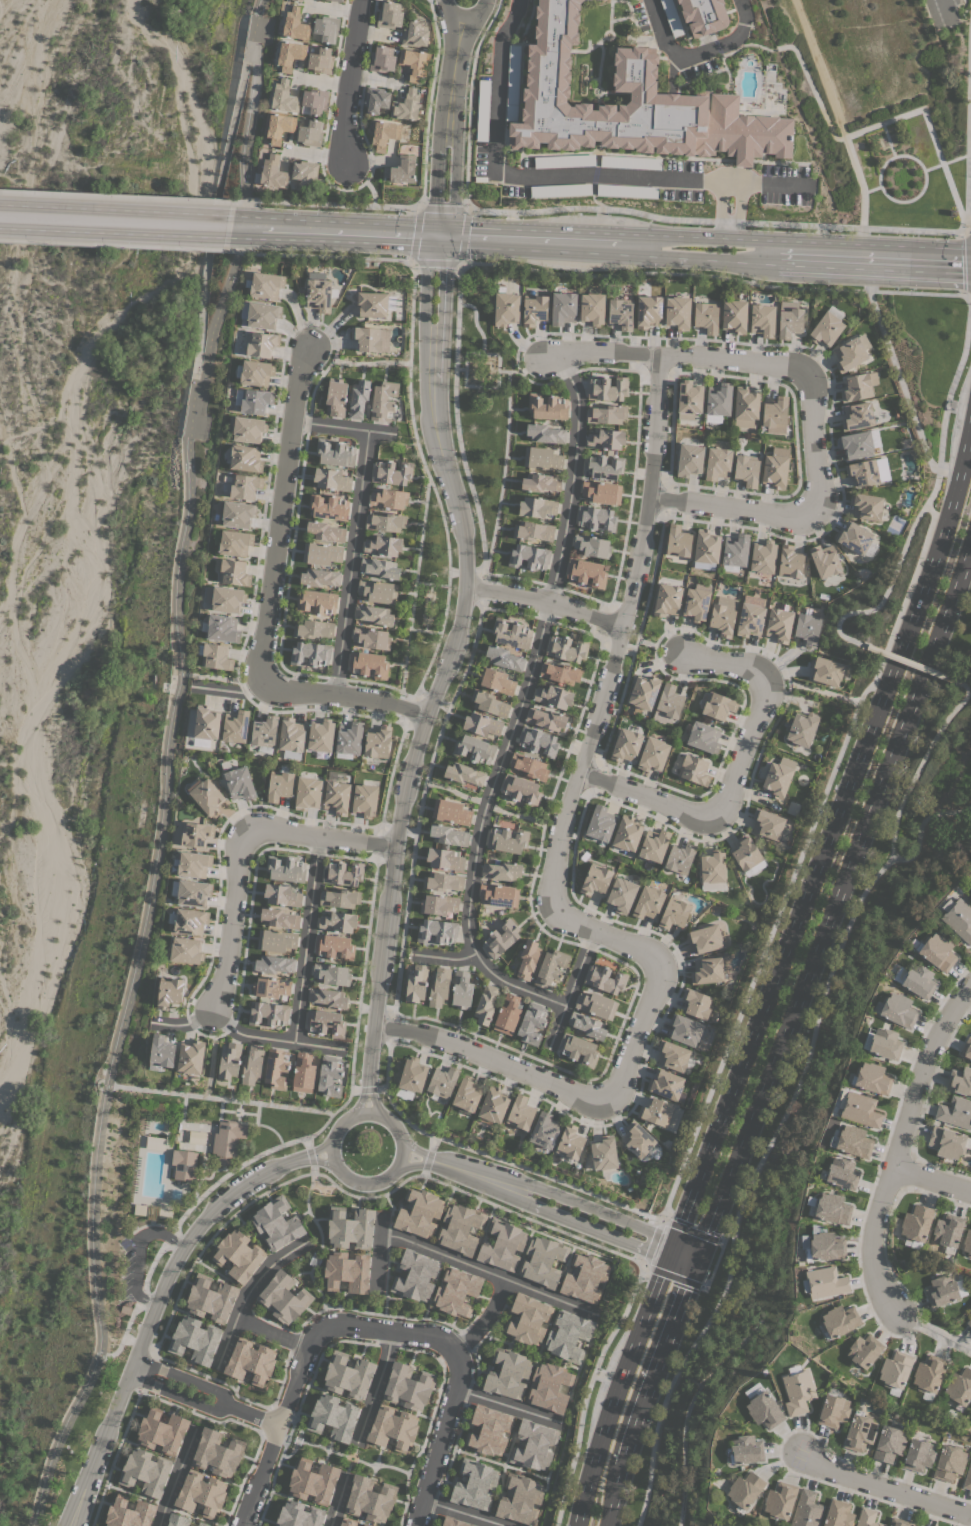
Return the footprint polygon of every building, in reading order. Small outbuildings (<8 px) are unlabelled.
[(401,27),(394,26),(394,28),(376,26),(378,11),(380,11),(381,0),(401,3),(400,11),(403,11),(401,27)] [(538,6),(538,0),(584,0),(580,3),(579,10),(577,10),(577,12),(579,12),(579,24),(577,24),(576,32),(578,32),(577,45),(571,44),(571,49),(569,49),(569,56),(571,56),(570,69),(569,68),(568,71),(570,71),(570,83),(568,83),(567,85),(569,85),(569,98),(566,98),(566,101),(570,106),(574,106),(574,104),(579,104),(579,102),(592,103),(592,110),(598,110),(598,105),(603,106),(603,104),(616,104),(616,111),(618,111),(618,105),(625,105),(630,100),(630,92),(614,91),(614,85),(613,85),(613,72),(615,73),(615,65),(614,65),(614,52),(616,52),(616,47),(632,48),(633,46),(655,47),(655,53),(658,54),(658,64),(655,64),(655,66),(657,66),(656,78),(655,78),(655,80),(656,80),(656,94),(666,94),(666,93),(679,93),(679,95),(695,96),(695,90),(708,90),(708,98),(707,98),(707,108),(710,108),(711,94),(738,95),(737,116),(739,116),(739,115),(753,115),(753,116),(754,116),(754,115),(779,116),(779,118),(793,118),(791,158),(774,157),(774,153),(761,153),(761,157),(752,157),(752,166),(735,166),(735,156),(726,155),(726,151),(715,150),(715,155),(709,154),(709,156),(697,155),(697,154),(693,154),(693,156),(684,155),(684,153),(682,153),(682,154),(670,154),(670,152),(667,152),(667,153),(655,153),(655,146),(653,146),(652,153),(640,152),(640,151),(635,150),(635,147),(633,147),(633,149),(620,148),(620,147),(618,146),(618,148),(605,147),(605,145),(600,145),(600,140),(594,140),(594,147),(581,146),(582,144),(579,144),(579,148),(573,148),(573,150),(561,149),(561,147),(559,147),(559,149),(546,149),(547,142),(539,142),(538,148),(526,148),(526,146),(521,146),(521,149),(510,148),(510,145),(508,145),(508,135),(509,122),(523,123),(523,120),(521,120),(522,108),(524,108),(524,100),(523,100),(523,88),(527,88),(528,86),(526,85),(526,73),(528,73),(528,71),(527,71),(527,58),(529,58),(529,56),(527,56),(528,44),(536,44),(536,38),(535,38),(535,26),(537,26),(537,18),(535,18),(536,6),(538,6)] [(673,37),(660,0),(672,0),(684,33),(673,37)] [(678,3),(677,0),(723,0),(724,3),(723,4),(728,19),(728,21),(727,24),(726,26),(694,39),(688,24),(692,22),(691,20),(685,22),(681,10),(682,10),(680,2),(678,3)] [(308,40),(282,35),(286,11),(291,11),(292,5),(300,6),(298,13),(301,13),(299,23),(310,24),(308,40)] [(315,18),(321,18),(322,16),(339,18),(337,34),(336,34),(334,43),(320,42),(321,34),(313,33),(315,18)] [(426,46),(420,45),(419,47),(401,44),(403,32),(404,25),(408,25),(409,20),(426,22),(425,30),(429,30),(426,46)] [(307,45),(305,59),(293,58),(293,60),(291,60),(291,65),(290,73),(280,72),(281,65),(277,64),(278,57),(279,57),(281,41),(307,45)] [(509,44),(520,45),(517,121),(505,120),(509,44)] [(394,71),(387,70),(387,72),(369,69),(371,51),(375,52),(376,45),(393,47),(392,55),(396,55),(394,71)] [(331,48),(330,55),(334,56),(333,61),(331,74),(312,71),(312,69),(307,68),(309,53),(312,53),(313,46),(331,48)] [(424,68),(424,69),(423,76),(419,75),(417,83),(408,81),(410,65),(398,63),(400,49),(426,53),(424,68)] [(273,96),(275,82),(279,83),(280,77),(289,78),(288,85),(289,85),(288,90),(289,90),(288,95),(300,97),(298,112),(271,108),(273,96)] [(479,80),(490,80),(487,141),(476,141),(479,80)] [(367,106),(364,106),(367,86),(384,88),(384,91),(391,92),(388,108),(379,107),(378,114),(367,113),(367,106)] [(418,107),(416,120),(389,116),(392,101),(404,102),(406,92),(407,92),(408,86),(416,88),(415,94),(419,94),(418,100),(419,100),(418,107)] [(303,90),(310,91),(310,88),(328,91),(326,104),(327,104),(326,109),(322,108),(321,116),(309,114),(310,106),(301,105),(303,90)] [(268,129),(268,130),(270,113),(296,117),(294,132),(283,130),(282,132),(281,132),(280,138),(281,138),(280,146),(270,144),(271,137),(267,137),(268,129)] [(299,125),(302,126),(303,118),(323,121),(321,131),(323,131),(320,147),(303,144),(303,141),(297,140),(299,125)] [(375,152),(376,145),(372,144),(375,120),(396,124),(397,124),(402,124),(399,139),(388,137),(387,140),(386,139),(385,145),(386,145),(385,153),(375,152)] [(286,188),(259,184),(261,172),(262,172),(264,158),(268,159),(269,153),(280,154),(277,171),(289,172),(286,188)] [(390,181),(390,177),(383,177),(383,166),(397,167),(397,166),(398,166),(399,154),(415,155),(414,182),(390,181)] [(595,154),(595,165),(534,168),(534,157),(595,154)] [(661,158),(661,169),(600,166),(601,155),(661,158)] [(293,162),(300,163),(300,160),(318,163),(315,183),(312,182),(311,188),(299,187),(300,179),(291,178),(293,162)] [(591,183),(591,194),(531,197),(530,186),(591,183)] [(658,187),(657,198),(596,195),(597,183),(658,187)] [(250,295),(250,294),(251,284),(253,272),(285,276),(284,287),(279,287),(277,299),(250,295)] [(330,313),(318,312),(318,307),(306,307),(307,279),(308,279),(319,279),(319,280),(331,280),(330,313)] [(603,324),(600,324),(599,327),(591,327),(591,322),(580,322),(581,294),(587,294),(587,293),(593,293),(594,287),(602,288),(602,294),(605,294),(603,324)] [(387,311),(386,311),(386,317),(358,316),(358,304),(354,304),(354,296),(355,296),(355,292),(359,292),(388,293),(387,311)] [(495,293),(513,293),(513,295),(519,295),(518,323),(506,322),(506,327),(499,326),(494,326),(494,323),(495,293)] [(552,293),(564,293),(575,293),(575,294),(576,294),(575,322),(563,321),(563,326),(551,325),(552,293)] [(546,319),(538,319),(538,320),(534,320),(534,322),(534,327),(522,326),(524,298),(534,298),(535,295),(548,296),(546,319)] [(660,325),(649,324),(648,329),(636,329),(638,296),(650,297),(650,296),(660,296),(660,297),(662,297),(660,325)] [(688,330),(684,330),(684,331),(676,330),(677,326),(664,326),(666,298),(672,298),(672,296),(690,297),(688,330)] [(609,299),(622,299),(633,299),(633,304),(632,304),(631,319),(632,319),(632,331),(620,331),(620,324),(616,324),(616,322),(608,322),(609,299)] [(745,334),(741,333),(741,334),(733,334),(734,329),(721,329),(723,301),(729,301),(729,300),(747,301),(745,334)] [(780,301),(798,302),(798,308),(804,309),(802,332),(794,331),(794,332),(790,332),(790,340),(778,339),(780,301)] [(281,306),(281,311),(282,311),(281,318),(276,318),(275,329),(273,329),(273,330),(247,326),(248,320),(246,320),(248,302),(281,306)] [(695,302),(718,304),(717,335),(706,335),(706,327),(702,327),(693,326),(695,302)] [(774,338),(762,338),(762,333),(750,332),(751,305),(753,305),(753,304),(762,304),(762,305),(775,305),(774,338)] [(827,310),(841,320),(840,321),(845,325),(829,347),(819,340),(816,344),(810,339),(812,336),(809,334),(827,310)] [(357,351),(358,339),(350,338),(351,326),(356,327),(356,328),(378,329),(378,328),(383,328),(381,352),(357,351)] [(246,355),(248,342),(250,342),(252,332),(280,335),(279,347),(276,346),(276,347),(271,346),(271,349),(270,349),(269,358),(246,355)] [(840,374),(834,363),(838,361),(832,350),(856,336),(857,337),(863,333),(871,346),(864,349),(869,357),(840,374)] [(275,363),(274,375),(269,374),(267,387),(241,383),(241,382),(240,382),(241,372),(242,372),(243,359),(275,363)] [(876,371),(878,383),(871,385),(873,396),(846,401),(847,401),(842,402),(840,391),(846,389),(844,377),(876,371)] [(343,417),(329,415),(330,404),(326,404),(329,377),(342,379),(342,382),(347,383),(343,417)] [(587,399),(588,385),(589,385),(589,379),(599,379),(599,377),(610,377),(609,384),(611,386),(615,386),(615,377),(628,377),(627,396),(623,395),(622,400),(587,399)] [(348,418),(352,383),(353,383),(357,383),(358,379),(370,380),(368,400),(367,400),(367,402),(364,402),(362,419),(348,418)] [(678,418),(678,412),(677,412),(679,382),(683,382),(683,379),(692,379),(691,384),(703,385),(701,412),(694,412),(694,420),(678,418)] [(399,383),(397,396),(388,395),(387,400),(395,401),(394,412),(391,412),(390,421),(385,421),(370,420),(374,385),(381,386),(382,381),(399,383)] [(730,415),(706,414),(707,385),(719,386),(720,382),(732,382),(730,415)] [(734,426),(735,419),(734,418),(736,386),(740,386),(740,385),(748,386),(748,390),(760,391),(758,419),(753,419),(753,427),(734,426)] [(240,412),(243,388),(274,392),(273,403),(266,403),(265,406),(264,406),(263,415),(240,412)] [(532,417),(532,410),(528,410),(529,392),(542,393),(541,403),(546,403),(547,396),(555,396),(555,395),(559,395),(559,398),(568,399),(567,404),(568,404),(567,419),(532,417)] [(785,433),(767,432),(767,426),(762,426),(764,402),(776,403),(777,395),(788,396),(785,433)] [(869,401),(870,402),(871,402),(873,412),(872,412),(874,424),(843,431),(840,420),(845,419),(843,406),(869,401)] [(586,422),(587,407),(593,407),(593,408),(607,408),(607,405),(627,406),(626,419),(622,419),(621,423),(586,422)] [(264,419),(264,423),(267,424),(266,432),(262,431),(260,443),(233,440),(234,433),(233,433),(235,416),(264,419)] [(531,441),(531,436),(526,435),(527,423),(547,424),(546,428),(566,429),(565,443),(531,441)] [(586,447),(587,433),(598,434),(599,429),(624,431),(624,440),(625,440),(624,444),(621,444),(620,449),(586,447)] [(869,430),(873,448),(872,448),(873,454),(846,460),(843,448),(839,449),(838,442),(837,437),(869,430)] [(319,463),(320,455),(315,455),(317,437),(330,439),(330,443),(329,449),(334,450),(335,442),(347,443),(346,445),(355,447),(355,452),(356,452),(354,467),(319,463)] [(680,443),(698,445),(698,446),(704,447),(701,474),(689,473),(688,477),(687,477),(687,478),(681,477),(681,476),(676,475),(677,473),(676,473),(680,443)] [(229,468),(231,456),(231,455),(232,445),(232,444),(260,448),(258,460),(263,461),(262,472),(229,468)] [(527,467),(527,466),(523,466),(526,446),(553,449),(552,454),(563,455),(562,470),(527,467)] [(765,455),(771,456),(773,446),(789,448),(785,489),(780,489),(773,488),(773,484),(762,482),(765,455)] [(708,447),(721,449),(721,448),(732,450),(729,477),(716,476),(716,481),(704,479),(708,447)] [(582,476),(584,461),(585,461),(585,456),(595,457),(595,454),(597,454),(597,455),(606,456),(606,463),(606,464),(610,464),(611,459),(615,459),(616,457),(624,457),(623,473),(617,473),(617,480),(582,476)] [(756,489),(745,487),(745,480),(733,478),(736,454),(760,457),(756,489)] [(875,458),(880,482),(856,487),(854,474),(846,476),(844,465),(875,458)] [(371,481),(372,467),(374,467),(374,461),(383,462),(384,460),(388,460),(388,461),(395,462),(394,470),(400,470),(401,461),(413,462),(411,480),(407,480),(406,485),(371,481)] [(342,470),(341,476),(346,476),(352,477),(350,491),(336,489),(316,487),(317,482),(313,481),(314,477),(315,477),(316,467),(342,470)] [(232,473),(264,477),(262,488),(255,487),(253,500),(229,497),(232,473)] [(560,491),(543,489),(542,492),(520,489),(522,478),(526,478),(527,473),(551,476),(551,475),(562,477),(560,491)] [(622,485),(619,504),(615,504),(614,505),(591,502),(592,497),(581,495),(583,480),(622,485)] [(369,506),(370,491),(382,493),(382,488),(386,488),(386,489),(408,492),(407,505),(404,504),(403,510),(369,506)] [(883,497),(879,521),(852,517),(853,504),(849,504),(851,492),(883,497)] [(312,516),(313,510),(308,509),(310,493),(320,494),(320,496),(323,497),(323,503),(327,503),(329,495),(338,497),(337,503),(338,503),(339,499),(349,500),(348,506),(349,506),(347,521),(312,516)] [(556,514),(545,513),(544,518),(518,514),(520,500),(523,501),(524,496),(543,499),(543,498),(558,500),(556,514)] [(257,505),(256,510),(257,510),(256,517),(251,517),(250,529),(222,525),(223,519),(222,519),(224,501),(257,505)] [(613,510),(612,515),(617,516),(614,532),(606,531),(606,529),(602,528),(603,523),(598,522),(597,523),(596,530),(585,528),(585,526),(577,525),(578,519),(576,518),(578,505),(613,510)] [(365,528),(367,514),(384,516),(384,512),(407,515),(405,528),(400,527),(399,532),(365,528)] [(309,537),(310,533),(306,532),(308,520),(327,523),(327,526),(346,528),(344,542),(309,537)] [(552,541),(540,539),(540,538),(533,537),(533,540),(523,539),(512,537),(514,524),(519,525),(520,520),(526,521),(526,522),(543,525),(543,524),(555,526),(552,541)] [(834,539),(836,535),(840,528),(843,530),(850,520),(874,534),(870,540),(871,540),(862,556),(834,539)] [(670,523),(680,524),(680,531),(692,533),(689,557),(666,554),(670,523)] [(697,528),(701,529),(701,528),(709,529),(709,533),(721,535),(717,563),(715,563),(714,570),(693,567),(694,561),(693,561),(697,528)] [(254,534),(253,545),(248,545),(246,557),(219,553),(219,552),(218,552),(220,542),(222,529),(254,534)] [(737,572),(722,570),(722,564),(725,536),(737,537),(738,532),(750,534),(745,566),(738,565),(737,572)] [(609,540),(608,545),(612,546),(609,559),(588,555),(588,556),(583,555),(584,550),(572,548),(575,533),(609,540)] [(402,538),(401,545),(402,545),(401,552),(397,551),(397,556),(363,553),(364,538),(376,540),(376,535),(402,538)] [(773,574),(756,572),(756,570),(750,570),(753,542),(765,544),(765,539),(773,540),(773,543),(777,544),(773,574)] [(306,563),(307,562),(302,561),(304,542),(327,545),(327,544),(343,546),(341,562),(330,560),(330,566),(306,563)] [(548,564),(547,563),(545,569),(536,568),(536,570),(525,568),(527,561),(525,559),(521,558),(519,568),(507,566),(511,547),(515,548),(516,543),(551,550),(548,564)] [(781,544),(793,545),(792,552),(804,554),(801,578),(778,575),(781,544)] [(808,549),(819,544),(821,548),(832,544),(842,570),(841,570),(841,571),(832,574),(820,579),(808,549)] [(214,570),(215,557),(245,561),(244,569),(245,569),(244,574),(247,574),(252,574),(250,586),(219,582),(220,571),(214,570)] [(396,562),(396,567),(400,568),(398,580),(379,577),(379,574),(360,571),(362,557),(396,562)] [(603,564),(601,571),(607,572),(603,589),(590,586),(592,577),(588,576),(587,577),(585,584),(574,582),(575,579),(566,577),(567,572),(566,572),(569,557),(603,564)] [(341,572),(339,586),(319,583),(319,587),(300,584),(301,572),(306,573),(307,568),(341,572)] [(398,584),(395,604),(391,603),(391,604),(368,601),(368,596),(357,594),(359,579),(398,584)] [(659,583),(672,585),(681,587),(683,587),(677,615),(665,613),(664,617),(652,614),(659,583)] [(207,586),(213,587),(213,586),(243,590),(243,593),(246,594),(245,602),(241,602),(239,614),(212,610),(213,604),(211,604),(211,602),(205,602),(207,586)] [(705,621),(701,620),(701,623),(692,621),(693,617),(682,614),(687,588),(694,589),(694,588),(711,591),(705,621)] [(338,594),(336,608),(335,608),(334,614),(325,613),(325,616),(320,615),(320,614),(314,613),(315,606),(310,605),(309,611),(304,610),(304,613),(295,611),(297,595),(303,596),(303,589),(338,594)] [(717,596),(738,600),(730,638),(719,636),(720,629),(708,627),(713,603),(716,603),(717,596)] [(760,605),(759,607),(765,608),(760,635),(748,633),(748,637),(740,636),(740,635),(736,634),(742,602),(760,605)] [(373,624),(373,621),(353,618),(355,604),(367,605),(367,607),(385,609),(385,608),(390,609),(389,614),(394,615),(392,627),(373,624)] [(787,644),(776,642),(777,637),(765,635),(770,607),(771,608),(771,607),(782,609),(794,612),(787,644)] [(816,648),(804,646),(805,638),(794,636),(798,612),(822,617),(816,648)] [(201,630),(202,622),(208,622),(209,614),(237,618),(236,630),(240,630),(239,642),(206,638),(207,631),(201,630)] [(494,641),(495,635),(493,634),(493,633),(491,633),(496,616),(509,620),(508,623),(507,623),(506,629),(509,630),(511,629),(513,622),(521,625),(522,624),(524,625),(523,627),(532,630),(531,635),(532,635),(528,650),(494,641)] [(334,623),(333,637),(313,635),(313,638),(293,636),(294,623),(299,624),(300,619),(334,623)] [(354,626),(368,628),(368,629),(388,631),(387,636),(391,637),(389,650),(386,650),(368,647),(368,648),(362,648),(363,642),(352,641),(354,626)] [(545,654),(548,641),(550,641),(551,635),(560,637),(560,635),(565,636),(564,637),(571,638),(569,645),(570,646),(574,647),(577,638),(589,641),(585,659),(580,658),(579,663),(545,654)] [(331,645),(330,659),(329,658),(328,665),(319,664),(318,666),(308,664),(308,658),(307,656),(303,656),(302,665),(289,664),(292,645),(296,646),(296,641),(331,645)] [(201,666),(203,654),(197,654),(198,644),(204,645),(204,642),(227,645),(226,654),(227,654),(227,658),(234,659),(233,670),(201,666)] [(488,662),(490,657),(485,656),(488,644),(509,650),(508,654),(519,657),(520,657),(525,658),(521,672),(488,662)] [(386,680),(373,678),(374,672),(375,669),(369,668),(368,676),(363,675),(363,676),(357,675),(357,672),(348,671),(349,666),(348,666),(350,651),(359,652),(384,655),(384,662),(389,662),(386,680)] [(845,664),(840,681),(839,680),(837,687),(810,679),(814,667),(809,666),(812,658),(815,659),(816,656),(845,664)] [(539,676),(543,662),(559,666),(560,663),(582,669),(578,682),(573,680),(572,685),(539,676)] [(497,691),(498,690),(479,684),(481,679),(478,678),(482,666),(504,673),(504,672),(507,673),(506,678),(517,681),(512,696),(497,691)] [(650,711),(633,705),(633,703),(628,701),(637,675),(648,679),(649,675),(661,679),(650,711)] [(665,681),(676,685),(674,692),(685,696),(677,719),(655,711),(665,681)] [(533,699),(537,686),(547,689),(549,685),(573,692),(572,698),(570,706),(567,705),(565,710),(533,699)] [(473,706),(475,702),(470,700),(474,688),(495,695),(494,699),(505,703),(505,702),(511,704),(506,718),(473,706)] [(701,713),(709,690),(739,701),(735,712),(728,710),(724,721),(701,713)] [(193,737),(197,704),(209,705),(209,709),(220,711),(220,712),(221,713),(218,739),(211,738),(211,739),(193,737)] [(525,720),(529,707),(546,712),(547,710),(567,717),(564,728),(560,727),(559,731),(558,730),(557,731),(525,720)] [(246,742),(233,741),(233,742),(223,741),(223,740),(222,740),(225,712),(237,714),(238,709),(249,710),(249,715),(246,742)] [(503,722),(498,735),(488,732),(486,737),(461,728),(466,715),(469,716),(471,711),(503,722)] [(808,747),(791,741),(791,740),(785,738),(795,712),(806,716),(808,712),(815,714),(815,715),(819,717),(808,747)] [(253,721),(262,722),(262,721),(265,721),(266,714),(278,715),(274,747),(251,744),(253,721)] [(302,751),(301,751),(300,760),(283,757),(284,750),(279,749),(282,716),(294,717),(294,722),(306,724),(305,730),(302,751)] [(331,752),(314,750),(314,749),(307,748),(311,720),(322,722),(323,717),(331,718),(331,722),(334,722),(331,752)] [(359,754),(347,753),(337,752),(335,751),(338,723),(350,725),(351,720),(363,722),(363,726),(359,754)] [(686,743),(694,720),(720,730),(716,741),(721,743),(716,755),(686,743)] [(367,732),(375,733),(375,732),(379,732),(380,725),(391,726),(387,758),(364,755),(367,732)] [(556,736),(555,741),(559,742),(553,758),(545,756),(546,754),(542,753),(544,747),(540,745),(538,746),(536,753),(527,750),(529,744),(528,743),(527,748),(521,746),(521,745),(518,744),(520,738),(519,738),(523,725),(556,736)] [(632,731),(633,731),(642,734),(642,735),(643,735),(634,762),(622,758),(621,762),(610,758),(621,727),(632,731)] [(496,745),(491,759),(489,764),(480,761),(479,763),(468,760),(471,753),(470,751),(467,750),(465,756),(460,754),(460,756),(451,753),(457,739),(461,740),(464,734),(496,745)] [(660,771),(649,767),(648,771),(641,769),(641,768),(636,766),(648,735),(665,741),(664,743),(670,745),(660,771)] [(546,763),(545,768),(549,770),(545,782),(526,775),(527,772),(509,765),(514,751),(546,763)] [(677,775),(686,753),(708,762),(703,774),(706,775),(706,774),(711,776),(706,787),(677,775)] [(796,762),(793,769),(794,769),(782,800),(778,798),(778,799),(771,796),(772,792),(761,787),(771,761),(777,764),(777,762),(779,763),(781,756),(796,762)] [(481,786),(462,779),(461,782),(443,776),(447,764),(452,766),(453,762),(485,773),(481,786)] [(245,800),(243,795),(232,799),(223,772),(246,765),(256,796),(245,800)] [(267,802),(271,770),(282,771),(282,772),(294,773),(291,796),(283,795),(283,796),(279,796),(278,803),(267,802)] [(539,784),(536,791),(541,793),(535,809),(523,805),(527,795),(522,794),(521,794),(519,801),(510,798),(512,792),(511,791),(509,795),(503,793),(504,793),(500,791),(506,772),(539,784)] [(319,806),(307,805),(306,810),(294,809),(299,775),(316,777),(316,779),(322,780),(319,806)] [(225,797),(216,805),(219,810),(210,817),(188,792),(189,791),(186,787),(198,776),(202,782),(207,777),(225,797)] [(335,814),(335,810),(323,808),(327,780),(351,784),(346,816),(335,814)] [(375,816),(371,815),(371,819),(363,818),(363,813),(352,812),(355,784),(361,785),(361,784),(378,786),(375,816)] [(435,798),(463,803),(462,809),(472,811),(469,825),(431,817),(435,798)] [(596,803),(607,807),(606,812),(616,815),(607,842),(606,841),(606,842),(596,838),(597,838),(585,834),(596,803)] [(786,819),(781,831),(778,840),(777,841),(752,831),(756,819),(751,818),(755,807),(786,819)] [(622,813),(626,815),(626,814),(634,817),(632,821),(644,825),(634,852),(628,849),(627,851),(611,845),(622,813)] [(213,837),(206,836),(205,848),(180,845),(183,821),(215,825),(213,837)] [(431,823),(450,826),(450,830),(469,832),(467,846),(456,845),(456,844),(433,841),(433,836),(429,835),(431,823)] [(486,847),(489,832),(489,833),(490,827),(502,829),(502,827),(511,829),(510,836),(511,837),(514,838),(516,829),(529,831),(526,848),(523,847),(523,848),(521,848),(520,854),(486,847)] [(638,855),(645,835),(653,838),(654,835),(657,837),(660,828),(671,832),(660,863),(638,855)] [(763,859),(743,872),(730,851),(740,845),(736,839),(746,832),(763,859)] [(663,867),(672,844),(684,848),(686,841),(697,845),(686,875),(663,867)] [(463,870),(429,866),(430,861),(426,861),(426,856),(427,857),(428,848),(459,851),(459,856),(464,857),(463,870)] [(725,882),(708,883),(708,881),(701,882),(700,856),(700,854),(712,853),(712,849),(719,849),(719,852),(724,852),(725,882)] [(212,866),(207,866),(205,878),(178,875),(178,874),(177,873),(178,863),(179,864),(180,851),(213,855),(212,866)] [(267,855),(276,856),(276,858),(280,859),(280,865),(285,865),(286,857),(294,858),(294,865),(295,865),(296,861),(306,862),(305,867),(306,867),(304,882),(269,878),(270,871),(265,871),(267,855)] [(324,868),(325,868),(326,862),(335,863),(335,861),(346,863),(345,870),(351,871),(352,861),(364,863),(362,881),(358,881),(357,886),(322,882),(324,868)] [(481,877),(483,863),(502,865),(503,862),(522,864),(520,876),(517,876),(516,880),(515,880),(515,881),(481,877)] [(591,862),(603,866),(603,867),(613,871),(604,893),(595,890),(592,889),(591,891),(592,891),(590,896),(579,891),(591,862)] [(462,890),(445,888),(444,891),(422,889),(424,876),(428,876),(429,871),(464,876),(462,890)] [(626,915),(622,914),(621,914),(614,911),(616,907),(605,902),(616,877),(622,879),(622,878),(630,882),(631,880),(637,882),(636,884),(639,885),(626,915)] [(179,879),(212,883),(211,888),(212,888),(211,896),(207,895),(205,907),(177,904),(178,897),(177,897),(179,879)] [(519,888),(517,907),(512,906),(512,908),(488,905),(489,900),(478,898),(480,882),(519,888)] [(300,906),(267,902),(267,897),(263,897),(264,893),(265,893),(266,883),(292,886),(291,891),(302,893),(300,906)] [(644,885),(655,890),(656,889),(665,892),(664,893),(665,894),(655,919),(644,914),(642,919),(631,915),(644,885)] [(359,904),(354,903),(354,909),(319,904),(321,890),(338,892),(339,889),(361,891),(359,904)] [(457,912),(447,911),(446,916),(441,915),(441,914),(420,912),(421,899),(425,899),(425,894),(459,898),(457,912)] [(682,927),(671,923),(668,929),(657,925),(670,895),(692,905),(682,927)] [(959,897),(970,908),(970,926),(970,943),(969,945),(939,918),(944,912),(945,913),(955,902),(954,901),(959,897)] [(281,909),(281,912),(300,915),(298,929),(264,925),(264,919),(260,919),(262,907),(281,909)] [(169,913),(176,914),(177,908),(209,912),(208,924),(203,923),(202,935),(174,932),(175,923),(168,923),(169,913)] [(320,915),(331,916),(331,911),(357,914),(356,924),(357,924),(356,928),(352,928),(352,933),(318,929),(320,915)] [(485,949),(486,948),(481,943),(488,937),(487,936),(495,929),(500,935),(504,931),(500,927),(503,924),(502,923),(509,917),(520,929),(517,932),(520,936),(494,959),(485,949)] [(457,936),(455,936),(455,942),(446,941),(445,943),(435,942),(435,934),(430,933),(429,943),(416,941),(418,923),(423,924),(424,919),(458,923),(457,936)] [(717,923),(722,940),(721,940),(723,946),(696,954),(693,943),(688,944),(686,936),(689,935),(688,931),(717,923)] [(296,948),(285,947),(284,952),(257,948),(259,929),(298,933),(296,948)] [(918,952),(918,951),(915,949),(920,942),(923,944),(924,943),(922,941),(927,935),(929,937),(929,936),(931,937),(934,932),(939,936),(940,935),(953,945),(949,950),(957,957),(945,973),(918,952)] [(353,960),(342,959),(342,957),(340,957),(340,951),(336,951),(335,959),(323,957),(324,954),(314,953),(315,948),(314,948),(316,936),(316,933),(350,937),(350,944),(355,945),(353,960)] [(170,960),(172,943),(173,943),(174,937),(201,940),(200,952),(204,952),(203,960),(200,960),(200,964),(170,960)] [(529,981),(515,976),(522,957),(520,957),(526,938),(537,942),(536,946),(541,948),(529,981)] [(546,951),(552,953),(554,949),(570,955),(565,967),(556,964),(555,969),(562,971),(559,978),(560,979),(558,982),(556,981),(553,990),(547,988),(547,989),(534,983),(546,951)] [(294,972),(276,970),(275,973),(254,971),(255,959),(261,960),(261,954),(295,958),(294,972)] [(691,984),(690,972),(695,972),(693,959),(721,956),(724,980),(691,984)] [(314,962),(329,964),(329,965),(348,967),(347,972),(351,972),(349,986),(328,983),(328,984),(323,984),(323,978),(312,977),(314,962)] [(901,985),(905,977),(904,976),(912,963),(919,967),(920,965),(933,973),(930,978),(937,982),(926,1000),(901,985)] [(428,965),(424,999),(419,999),(418,1003),(414,1002),(414,1001),(406,1000),(409,969),(414,970),(415,964),(428,965)] [(583,982),(588,969),(589,970),(591,964),(600,967),(601,965),(604,966),(611,969),(609,975),(609,977),(613,979),(617,970),(628,974),(622,991),(618,990),(616,995),(583,982)] [(428,1006),(431,986),(434,986),(437,967),(451,968),(446,1003),(442,1003),(441,1007),(428,1006)] [(469,971),(468,983),(473,983),(473,988),(472,988),(469,1009),(456,1008),(456,1004),(452,1004),(455,970),(469,971)] [(181,1003),(173,1002),(172,1003),(169,1002),(168,1009),(157,1008),(160,977),(184,980),(181,1003)] [(290,994),(279,993),(278,999),(273,998),(273,997),(252,995),(253,982),(257,982),(257,977),(291,980),(290,994)] [(498,988),(496,993),(497,993),(492,1007),(495,1008),(488,1026),(476,1022),(478,1017),(474,1015),(485,983),(498,988)] [(310,987),(343,991),(343,996),(348,997),(346,1009),(325,1006),(325,1003),(308,1001),(310,987)] [(715,998),(706,1021),(684,1012),(688,1004),(687,1004),(688,1000),(681,997),(685,987),(715,998)] [(492,1028),(506,992),(521,997),(518,1004),(521,1005),(520,1009),(511,1035),(492,1028)] [(618,1002),(611,1020),(606,1019),(574,1007),(580,992),(590,996),(592,992),(618,1002)] [(879,1015),(887,996),(889,997),(891,992),(897,994),(898,993),(912,1000),(909,1007),(919,1011),(910,1029),(879,1015)] [(529,1001),(542,1006),(541,1007),(547,1009),(544,1018),(546,1018),(545,1021),(544,1021),(541,1029),(536,1026),(534,1028),(532,1031),(541,1035),(537,1047),(520,1040),(521,1036),(516,1034),(529,1001)] [(288,1019),(287,1019),(286,1025),(277,1024),(277,1026),(266,1025),(267,1017),(261,1016),(260,1026),(248,1024),(250,1006),(254,1006),(255,1002),(290,1005),(288,1019)] [(344,1038),(331,1037),(332,1027),(326,1026),(326,1034),(314,1033),(315,1030),(305,1029),(306,1024),(305,1024),(307,1009),(341,1013),(341,1020),(346,1021),(344,1038)] [(584,1034),(585,1031),(572,1026),(567,1024),(572,1010),(583,1014),(582,1015),(605,1023),(603,1028),(607,1030),(602,1041),(584,1034)] [(704,1024),(698,1041),(696,1041),(694,1047),(669,1037),(668,1036),(672,1025),(669,1024),(673,1013),(704,1024)] [(868,1052),(871,1043),(870,1042),(873,1033),(874,1033),(876,1028),(882,1030),(883,1028),(898,1032),(896,1039),(903,1041),(897,1061),(868,1052)] [(593,1069),(580,1064),(584,1055),(580,1053),(579,1054),(576,1061),(566,1057),(566,1055),(561,1053),(561,1052),(558,1051),(560,1046),(559,1046),(564,1032),(573,1035),(572,1035),(596,1044),(594,1051),(599,1052),(593,1069)] [(153,1033),(165,1034),(164,1042),(176,1044),(173,1067),(161,1066),(161,1071),(148,1069),(153,1033)] [(968,1035),(970,1037),(970,1059),(959,1053),(968,1035)] [(183,1072),(183,1071),(177,1070),(181,1042),(192,1044),(193,1039),(201,1040),(201,1041),(205,1042),(200,1074),(183,1072)] [(657,1063),(661,1051),(656,1049),(661,1039),(691,1050),(686,1062),(687,1062),(683,1071),(682,1073),(657,1063)] [(222,1052),(226,1052),(228,1041),(242,1043),(237,1077),(232,1077),(231,1080),(227,1080),(227,1079),(218,1077),(222,1052)] [(241,1083),(244,1061),(247,1062),(250,1044),(264,1046),(262,1056),(263,1056),(259,1081),(254,1080),(254,1085),(241,1083)] [(270,1088),(271,1083),(264,1082),(269,1047),(283,1049),(283,1050),(289,1051),(287,1060),(290,1060),(288,1072),(280,1071),(279,1075),(285,1076),(284,1081),(287,1081),(285,1090),(270,1088)] [(313,1088),(312,1088),(311,1092),(292,1090),(297,1051),(312,1053),(311,1064),(316,1065),(313,1088)] [(322,1095),(323,1090),(317,1089),(322,1054),(336,1056),(336,1058),(342,1059),(340,1068),(343,1068),(341,1079),(333,1078),(332,1083),(342,1085),(340,1097),(322,1095)] [(421,1092),(414,1090),(414,1092),(398,1087),(406,1058),(410,1059),(411,1056),(418,1058),(417,1061),(418,1061),(417,1064),(420,1065),(428,1067),(421,1092)] [(854,1086),(854,1084),(850,1083),(853,1075),(854,1075),(857,1066),(860,1067),(860,1066),(861,1067),(863,1061),(869,1063),(869,1062),(885,1066),(883,1073),(893,1077),(887,1096),(854,1086)] [(435,1068),(443,1072),(443,1071),(447,1072),(450,1065),(460,1070),(448,1099),(426,1090),(435,1068)] [(964,1065),(970,1067),(970,1097),(945,1089),(951,1068),(962,1072),(964,1065)] [(646,1089),(647,1085),(650,1078),(654,1079),(658,1068),(684,1078),(682,1084),(683,1084),(677,1101),(646,1089)] [(474,1078),(472,1082),(483,1087),(473,1112),(472,1112),(463,1109),(463,1108),(452,1104),(464,1074),(474,1078)] [(500,1123),(494,1121),(493,1122),(477,1115),(490,1084),(500,1089),(499,1091),(500,1091),(499,1095),(501,1096),(501,1095),(510,1099),(500,1123)] [(839,1117),(841,1110),(843,1110),(846,1099),(845,1098),(848,1090),(877,1099),(874,1107),(873,1107),(872,1111),(883,1114),(878,1129),(839,1117)] [(527,1131),(505,1122),(517,1092),(528,1097),(525,1104),(529,1105),(528,1106),(536,1109),(527,1131)] [(952,1094),(970,1100),(970,1129),(934,1118),(938,1103),(950,1106),(951,1103),(949,1102),(952,1094)] [(636,1116),(640,1105),(648,1108),(652,1097),(674,1105),(670,1115),(670,1116),(666,1127),(636,1116)] [(541,1109),(552,1114),(550,1119),(561,1123),(551,1150),(528,1140),(541,1109)] [(620,1139),(628,1131),(625,1128),(633,1119),(656,1141),(647,1151),(648,1151),(641,1158),(640,1159),(620,1139)] [(214,1132),(218,1133),(219,1121),(227,1121),(227,1120),(240,1121),(240,1123),(248,1124),(246,1138),(238,1137),(236,1156),(234,1156),(234,1157),(230,1157),(229,1165),(218,1164),(219,1155),(215,1155),(216,1153),(212,1153),(214,1132)] [(566,1122),(577,1126),(575,1133),(586,1138),(585,1140),(577,1160),(555,1151),(566,1122)] [(835,1148),(835,1147),(829,1145),(832,1135),(836,1136),(838,1129),(841,1130),(841,1129),(843,1130),(844,1124),(850,1126),(851,1125),(866,1129),(864,1136),(874,1139),(868,1159),(835,1148)] [(967,1135),(963,1146),(966,1147),(963,1154),(961,1153),(961,1155),(959,1154),(957,1159),(951,1158),(951,1159),(936,1154),(938,1147),(927,1144),(933,1124),(967,1135)] [(618,1167),(600,1170),(600,1169),(594,1170),(590,1143),(590,1141),(601,1140),(601,1136),(608,1134),(608,1135),(613,1134),(618,1167)] [(175,1164),(171,1164),(173,1149),(177,1150),(177,1149),(197,1151),(196,1167),(197,1167),(195,1181),(174,1179),(175,1164)] [(825,1181),(828,1173),(827,1172),(830,1163),(831,1163),(833,1158),(839,1160),(840,1157),(855,1162),(853,1168),(860,1170),(854,1190),(825,1181)] [(400,1207),(411,1211),(415,1203),(404,1198),(408,1187),(417,1190),(418,1188),(431,1192),(431,1193),(438,1196),(437,1198),(442,1200),(441,1203),(444,1205),(439,1219),(433,1217),(432,1222),(436,1223),(430,1239),(402,1229),(402,1230),(393,1227),(400,1207)] [(814,1217),(817,1206),(814,1205),(816,1198),(820,1199),(822,1193),(828,1194),(828,1192),(844,1196),(842,1203),(852,1205),(848,1225),(814,1217)] [(290,1207),(281,1212),(286,1221),(295,1215),(306,1232),(298,1237),(297,1236),(276,1249),(271,1252),(263,1238),(268,1234),(266,1230),(260,1233),(252,1220),(254,1219),(251,1216),(257,1213),(256,1211),(267,1204),(266,1203),(282,1193),(290,1207)] [(471,1258),(462,1254),(463,1252),(434,1241),(440,1225),(447,1228),(449,1223),(442,1221),(448,1206),(450,1207),(451,1203),(457,1206),(458,1204),(468,1208),(469,1207),(488,1215),(482,1229),(472,1225),(468,1234),(478,1237),(476,1241),(477,1242),(471,1258)] [(924,1243),(913,1239),(912,1242),(905,1239),(906,1235),(900,1233),(902,1227),(900,1227),(905,1212),(911,1214),(915,1203),(934,1209),(924,1243)] [(345,1207),(345,1211),(345,1218),(354,1219),(355,1208),(375,1210),(375,1219),(373,1219),(371,1244),(370,1244),(370,1249),(353,1248),(354,1242),(349,1241),(348,1248),(333,1247),(333,1245),(329,1245),(330,1238),(328,1238),(330,1206),(345,1207)] [(938,1244),(939,1242),(933,1240),(934,1234),(932,1233),(937,1218),(943,1220),(945,1212),(965,1218),(954,1255),(943,1251),(945,1246),(938,1244)] [(492,1217),(521,1228),(520,1230),(525,1232),(524,1236),(527,1237),(521,1251),(516,1249),(514,1254),(519,1256),(513,1272),(485,1261),(484,1263),(476,1259),(483,1240),(494,1244),(498,1235),(487,1231),(492,1217)] [(227,1272),(234,1263),(227,1258),(220,1267),(211,1259),(217,1251),(215,1249),(228,1232),(230,1234),(234,1228),(237,1231),(238,1230),(250,1239),(246,1244),(250,1247),(254,1242),(267,1253),(254,1270),(249,1277),(250,1278),(244,1285),(227,1272)] [(967,1228),(970,1229),(970,1257),(967,1256),(968,1252),(962,1250),(964,1244),(962,1243),(967,1228)] [(812,1260),(812,1261),(806,1262),(806,1260),(805,1258),(805,1255),(805,1253),(804,1251),(804,1250),(805,1248),(810,1248),(810,1239),(812,1239),(812,1233),(818,1233),(818,1231),(834,1231),(834,1238),(845,1238),(846,1258),(812,1260)] [(522,1276),(522,1275),(517,1273),(523,1257),(529,1260),(531,1255),(525,1253),(527,1248),(531,1239),(534,1240),(535,1237),(540,1238),(540,1236),(548,1239),(555,1241),(556,1240),(562,1243),(562,1244),(571,1247),(565,1262),(561,1260),(561,1261),(553,1258),(550,1266),(561,1270),(553,1290),(545,1287),(545,1285),(522,1276)] [(428,1298),(427,1297),(425,1301),(419,1299),(418,1300),(411,1297),(411,1299),(389,1290),(395,1276),(405,1280),(408,1271),(398,1267),(406,1247),(414,1251),(414,1252),(442,1264),(436,1279),(430,1277),(428,1282),(434,1284),(428,1298)] [(347,1292),(348,1281),(340,1280),(339,1288),(338,1288),(338,1291),(326,1290),(327,1281),(324,1280),(325,1266),(326,1258),(328,1259),(329,1252),(333,1252),(333,1251),(348,1252),(347,1258),(353,1259),(353,1252),(369,1254),(369,1259),(367,1284),(369,1284),(368,1294),(347,1292)] [(576,1297),(568,1294),(567,1295),(559,1292),(566,1272),(577,1276),(580,1267),(570,1264),(574,1252),(583,1256),(584,1252),(597,1258),(604,1261),(603,1263),(610,1266),(608,1270),(609,1270),(604,1284),(598,1281),(596,1287),(602,1289),(596,1304),(576,1297)] [(476,1297),(466,1293),(462,1302),(473,1306),(468,1317),(460,1314),(459,1316),(438,1308),(439,1307),(432,1304),(437,1291),(436,1290),(438,1285),(444,1288),(446,1283),(440,1280),(446,1265),(466,1273),(466,1272),(475,1276),(475,1275),(484,1278),(476,1297)] [(810,1299),(809,1291),(810,1291),(808,1280),(807,1280),(805,1271),(835,1265),(836,1274),(835,1274),(836,1278),(847,1276),(850,1291),(810,1299)] [(314,1297),(299,1315),(298,1314),(293,1321),(292,1320),(287,1325),(284,1322),(283,1323),(272,1313),(276,1308),(272,1305),(267,1310),(255,1299),(269,1282),(276,1274),(275,1273),(280,1267),(296,1281),(288,1290),(295,1296),(302,1287),(314,1297)] [(211,1277),(207,1288),(216,1291),(220,1281),(240,1288),(236,1297),(235,1297),(226,1320),(225,1320),(223,1324),(208,1319),(210,1313),(205,1311),(203,1316),(189,1311),(190,1308),(186,1306),(188,1302),(187,1302),(189,1294),(197,1272),(211,1277)] [(924,1289),(932,1286),(929,1280),(951,1272),(953,1280),(955,1280),(958,1289),(957,1289),(960,1298),(931,1308),(924,1289)] [(959,1297),(966,1294),(960,1278),(953,1281),(959,1297)] [(517,1291),(526,1294),(526,1296),(554,1307),(548,1323),(541,1321),(540,1325),(546,1328),(543,1336),(542,1336),(540,1342),(539,1342),(538,1345),(535,1344),(531,1343),(530,1345),(523,1342),(523,1343),(513,1339),(513,1338),(510,1337),(511,1334),(502,1331),(507,1319),(517,1323),(520,1315),(510,1311),(517,1291)] [(831,1339),(831,1338),(827,1340),(823,1332),(827,1331),(826,1329),(824,1330),(820,1323),(824,1321),(821,1315),(827,1312),(826,1311),(840,1304),(843,1310),(853,1305),(862,1324),(831,1339)] [(586,1320),(587,1318),(596,1322),(589,1341),(577,1337),(574,1346),(584,1350),(579,1365),(566,1360),(559,1357),(560,1356),(550,1353),(551,1351),(544,1348),(545,1345),(544,1344),(548,1335),(547,1335),(549,1330),(556,1332),(557,1327),(552,1325),(558,1309),(586,1320)] [(167,1350),(175,1328),(176,1328),(179,1321),(181,1321),(182,1317),(186,1319),(188,1315),(201,1321),(199,1327),(204,1328),(206,1322),(222,1328),(220,1334),(211,1357),(212,1358),(209,1367),(190,1359),(194,1349),(185,1345),(181,1356),(167,1350)] [(865,1370),(858,1364),(858,1365),(850,1359),(851,1358),(846,1354),(850,1349),(848,1348),(858,1335),(863,1339),(868,1333),(884,1346),(865,1370)] [(223,1372),(226,1363),(227,1364),(231,1355),(231,1356),(239,1336),(254,1341),(252,1348),(257,1350),(259,1344),(273,1349),(273,1350),(276,1352),(274,1358),(276,1359),(273,1366),(274,1367),(270,1376),(268,1380),(265,1378),(262,1387),(251,1383),(255,1372),(246,1369),(242,1380),(223,1372)] [(491,1391),(491,1392),(482,1390),(487,1373),(488,1374),(489,1370),(499,1373),(501,1364),(494,1362),(491,1361),(495,1346),(505,1349),(505,1348),(512,1350),(511,1351),(518,1353),(518,1354),(526,1356),(525,1358),(531,1359),(530,1364),(531,1364),(530,1369),(530,1370),(528,1379),(520,1377),(519,1381),(526,1383),(521,1400),(491,1391)] [(348,1354),(345,1365),(353,1368),(357,1358),(360,1359),(361,1358),(377,1364),(374,1373),(372,1372),(364,1396),(363,1396),(361,1401),(346,1396),(348,1390),(343,1388),(341,1394),(327,1389),(327,1387),(323,1386),(326,1380),(324,1379),(327,1372),(326,1371),(334,1349),(348,1354)] [(902,1389),(891,1385),(890,1387),(883,1385),(884,1382),(883,1382),(884,1380),(878,1378),(880,1372),(879,1372),(885,1357),(891,1359),(895,1349),(914,1356),(902,1389)] [(935,1393),(924,1389),(923,1392),(916,1389),(917,1386),(917,1385),(912,1383),(914,1377),(913,1376),(918,1361),(925,1363),(929,1353),(948,1360),(935,1393)] [(436,1375),(425,1405),(423,1404),(421,1411),(417,1409),(417,1410),(411,1409),(403,1406),(405,1400),(399,1398),(397,1404),(382,1398),(392,1369),(390,1369),(394,1360),(413,1367),(409,1378),(418,1381),(422,1370),(436,1375)] [(562,1415),(553,1412),(553,1411),(545,1408),(545,1407),(525,1401),(529,1385),(535,1387),(537,1382),(531,1380),(532,1375),(533,1375),(536,1366),(537,1366),(538,1362),(545,1364),(546,1362),(553,1365),(553,1364),(567,1368),(566,1372),(575,1374),(571,1386),(560,1383),(557,1391),(568,1395),(562,1415)] [(965,1366),(970,1369),(970,1395),(964,1406),(954,1400),(953,1402),(947,1398),(949,1395),(944,1392),(947,1386),(945,1385),(954,1372),(959,1375),(965,1366)] [(817,1397),(809,1400),(808,1399),(804,1400),(808,1411),(789,1417),(784,1402),(789,1401),(781,1376),(789,1374),(789,1375),(800,1372),(799,1371),(808,1368),(817,1397)] [(785,1418),(768,1430),(762,1421),(757,1425),(747,1412),(749,1411),(745,1405),(750,1402),(749,1401),(750,1400),(748,1398),(755,1393),(755,1392),(761,1387),(764,1390),(765,1389),(785,1418)] [(305,1428),(313,1406),(314,1406),(317,1399),(318,1399),(321,1393),(325,1394),(325,1393),(335,1397),(335,1396),(339,1398),(337,1403),(342,1405),(344,1400),(360,1405),(358,1410),(359,1410),(350,1434),(352,1435),(349,1444),(329,1437),(333,1426),(324,1423),(320,1433),(305,1428)] [(817,1423),(826,1393),(835,1396),(835,1395),(845,1398),(844,1399),(850,1401),(848,1407),(850,1408),(846,1423),(839,1421),(837,1429),(817,1423)] [(365,1440),(368,1430),(370,1431),(380,1402),(395,1408),(393,1414),(399,1416),(401,1410),(406,1411),(406,1412),(415,1415),(415,1416),(419,1417),(416,1424),(418,1425),(415,1432),(416,1433),(413,1442),(412,1442),(411,1445),(408,1444),(405,1453),(393,1449),(397,1439),(389,1436),(385,1447),(365,1440)] [(476,1403),(484,1405),(483,1407),(493,1410),(514,1417),(509,1433),(502,1430),(501,1436),(507,1438),(505,1447),(504,1446),(501,1456),(494,1454),(493,1456),(486,1453),(485,1454),(476,1451),(476,1450),(472,1449),(473,1446),(464,1443),(467,1432),(478,1435),(481,1426),(470,1423),(476,1403)] [(190,1420),(187,1429),(186,1429),(183,1437),(182,1437),(174,1457),(159,1451),(161,1446),(156,1443),(153,1449),(140,1443),(140,1442),(137,1441),(139,1434),(137,1433),(140,1426),(139,1426),(145,1413),(148,1414),(151,1405),(163,1409),(158,1420),(167,1423),(171,1413),(190,1420)] [(853,1413),(854,1413),(856,1409),(864,1412),(862,1416),(864,1417),(865,1414),(872,1416),(871,1419),(872,1419),(872,1421),(877,1422),(876,1428),(877,1429),(872,1444),(866,1442),(862,1452),(843,1446),(853,1413)] [(555,1447),(548,1445),(546,1450),(553,1452),(548,1466),(547,1466),(546,1470),(539,1468),(538,1470),(531,1468),(508,1461),(513,1446),(523,1450),(526,1440),(515,1437),(521,1417),(530,1420),(530,1422),(559,1431),(555,1447)] [(872,1457),(882,1424),(894,1428),(894,1425),(901,1427),(901,1430),(902,1430),(901,1431),(906,1433),(904,1439),(906,1440),(901,1455),(895,1453),(891,1463),(872,1457)] [(246,1442),(243,1451),(238,1465),(237,1465),(234,1472),(233,1471),(230,1477),(226,1476),(226,1478),(211,1472),(214,1466),(209,1464),(207,1470),(191,1464),(202,1435),(200,1435),(204,1426),(223,1434),(219,1444),(228,1448),(232,1437),(246,1442)] [(734,1464),(734,1463),(730,1463),(729,1454),(731,1453),(730,1445),(732,1445),(731,1439),(737,1439),(737,1436),(753,1434),(754,1441),(761,1440),(764,1460),(734,1464)] [(902,1466),(911,1437),(920,1440),(920,1439),(930,1442),(929,1443),(935,1445),(933,1451),(935,1452),(930,1467),(924,1465),(922,1473),(902,1466)] [(942,1443),(953,1447),(954,1444),(961,1447),(961,1449),(962,1449),(961,1451),(966,1452),(964,1459),(966,1459),(961,1474),(954,1472),(951,1482),(932,1476),(942,1443)] [(117,1482),(126,1460),(127,1460),(130,1453),(131,1454),(133,1449),(137,1450),(138,1447),(147,1451),(148,1451),(152,1452),(150,1459),(154,1461),(157,1454),(172,1460),(170,1466),(171,1466),(162,1489),(163,1490),(160,1499),(144,1493),(144,1492),(141,1491),(144,1481),(136,1478),(132,1488),(117,1482)] [(341,1468),(338,1477),(337,1477),(334,1485),(327,1506),(311,1501),(313,1495),(308,1494),(306,1499),(292,1495),(293,1492),(289,1490),(290,1486),(288,1485),(291,1478),(290,1478),(294,1464),(298,1465),(300,1456),(312,1459),(308,1471),(317,1473),(321,1462),(341,1468)] [(463,1456),(485,1464),(493,1467),(492,1469),(498,1471),(497,1475),(499,1476),(494,1490),(489,1488),(487,1493),(493,1495),(488,1511),(459,1501),(458,1503),(449,1501),(455,1480),(467,1484),(470,1475),(458,1472),(463,1456)] [(962,1487),(970,1457),(970,1489),(962,1487)] [(173,1505),(177,1496),(178,1496),(190,1468),(205,1474),(202,1480),(207,1482),(210,1476),(214,1477),(214,1479),(227,1484),(224,1491),(226,1491),(223,1498),(224,1499),(221,1508),(220,1508),(218,1512),(216,1511),(212,1520),(201,1515),(205,1505),(197,1502),(192,1512),(173,1505)] [(745,1511),(745,1510),(742,1514),(735,1508),(738,1505),(736,1504),(735,1506),(729,1501),(731,1498),(726,1494),(729,1489),(728,1488),(738,1475),(743,1479),(750,1470),(766,1482),(745,1511)] [(533,1525),(528,1524),(504,1516),(504,1518),(494,1515),(499,1499),(500,1499),(501,1495),(511,1499),(514,1490),(507,1487),(503,1486),(508,1472),(517,1475),(518,1473),(524,1475),(524,1476),(531,1478),(531,1479),(538,1481),(538,1483),(544,1485),(543,1489),(544,1490),(541,1500),(540,1504),(533,1502),(531,1507),(539,1509),(533,1525)] [(371,1478),(370,1479),(374,1480),(371,1489),(380,1492),(383,1482),(398,1486),(391,1510),(390,1509),(388,1517),(386,1516),(384,1522),(380,1521),(380,1523),(365,1519),(367,1512),(362,1510),(360,1516),(344,1512),(354,1480),(352,1479),(354,1473),(371,1478)] [(798,1486),(788,1520),(775,1516),(774,1518),(768,1517),(769,1514),(768,1514),(769,1512),(763,1510),(765,1504),(764,1504),(768,1489),(775,1491),(778,1480),(798,1486)] [(825,1505),(819,1525),(789,1525),(802,1487),(816,1491),(813,1503),(817,1504),(817,1503),(825,1505)] [(152,1514),(148,1525),(106,1525),(107,1522),(105,1522),(107,1515),(107,1514),(110,1504),(110,1505),(112,1501),(115,1502),(117,1493),(129,1496),(125,1507),(134,1510),(137,1499),(157,1505),(154,1515),(152,1514)] [(855,1514),(851,1525),(822,1525),(831,1497),(851,1504),(848,1512),(855,1514)] [(326,1510),(321,1525),(275,1525),(279,1513),(280,1513),(282,1505),(284,1506),(286,1500),(290,1501),(290,1499),(305,1504),(303,1509),(308,1511),(310,1505),(326,1510)] [(885,1524),(884,1525),(856,1525),(862,1506),(876,1511),(873,1522),(876,1523),(877,1522),(885,1524)] [(190,1519),(188,1525),(168,1525),(170,1519),(168,1519),(170,1512),(186,1517),(186,1518),(190,1519)] [(462,1522),(476,1525),(442,1525),(445,1515),(454,1517),(454,1518),(463,1521),(462,1522)] [(359,1521),(357,1525),(340,1525),(343,1516),(359,1521)] [(911,1522),(910,1525),(889,1525),(892,1516),(911,1522)]
